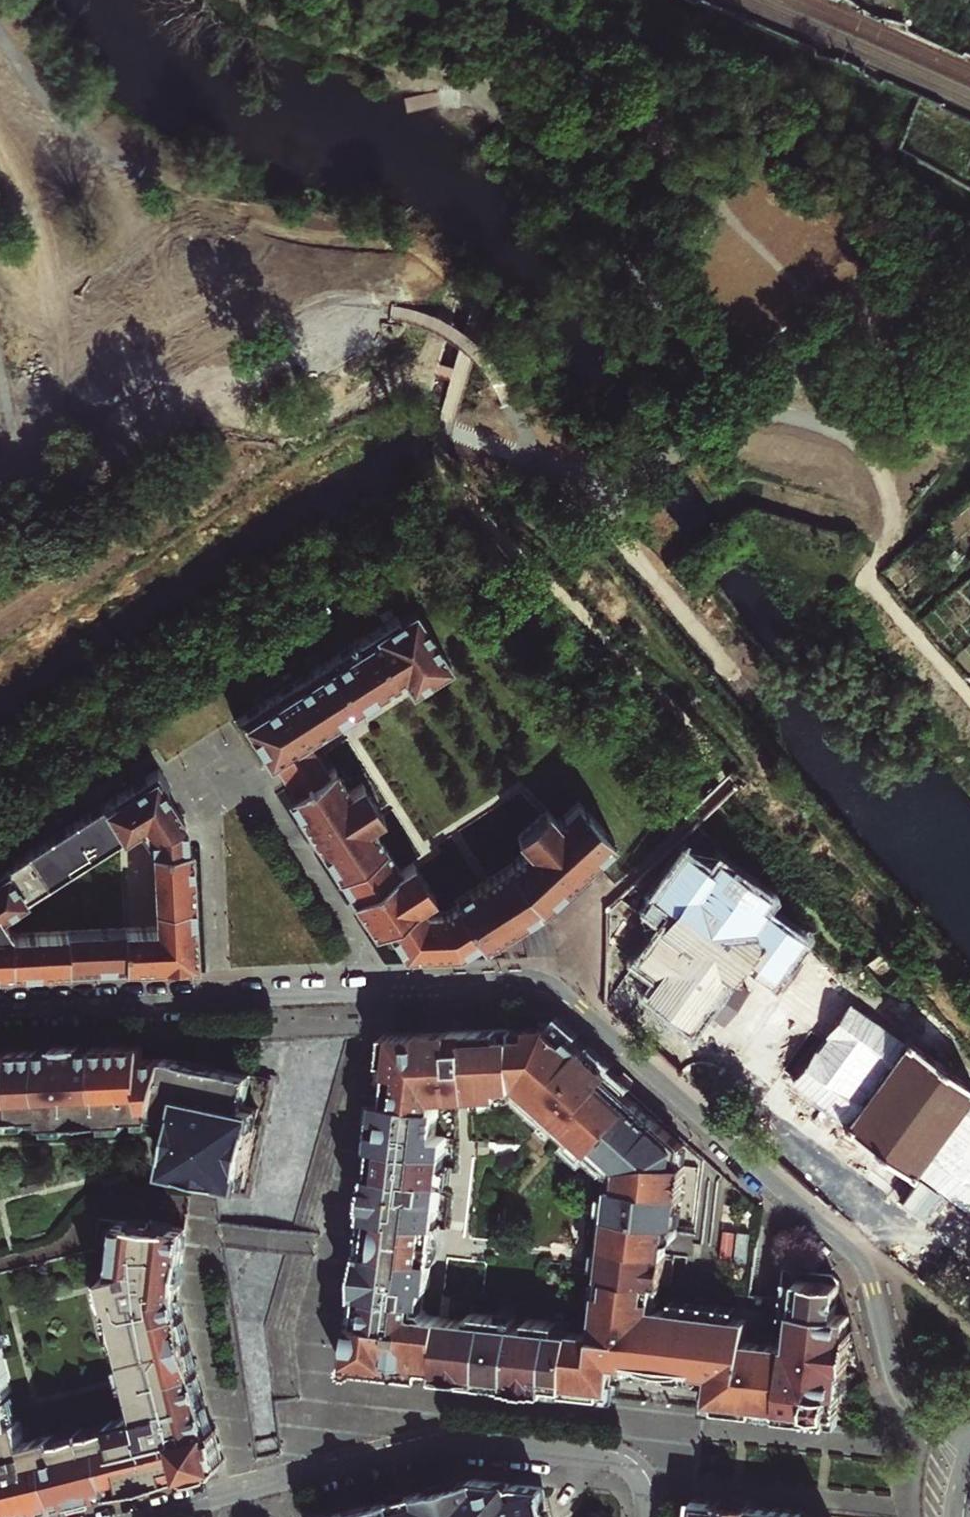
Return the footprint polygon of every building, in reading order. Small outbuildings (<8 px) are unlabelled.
[(586,861),(610,837),(573,798),(553,818),(542,807),(513,835),(524,846),(505,862),(444,887),(447,891),(436,896),(415,897),(410,889),(423,881),(406,854),(392,862),(388,856),(367,823),(363,817),(376,809),(358,781),(345,789),(330,765),(324,769),(303,737),(400,674),(408,687),(445,663),(411,608),(396,617),(393,614),(230,718),(241,736),(248,732),(250,735),(266,760),(270,758),(276,766),(282,777),(291,790),(285,794),(317,844),(322,852),(356,904),(373,930),(383,923),(391,936),(401,951),(456,949),(476,936),(480,943),(505,928),(542,905),(586,861)] [(0,864),(0,910),(135,824),(149,846),(153,924),(9,930),(0,914),(0,969),(23,968),(122,963),(165,962),(193,960),(191,930),(188,844),(183,844),(182,829),(182,820),(175,811),(160,788),(166,784),(163,779),(154,766),(0,864)] [(380,814),(376,809),(363,817),(367,823),(380,814)] [(392,862),(406,854),(402,848),(388,856),(392,862)] [(616,899),(606,909),(605,937),(612,941),(608,948),(629,962),(617,980),(683,1026),(697,1006),(719,1021),(744,985),(722,970),(734,953),(778,983),(796,957),(785,949),(796,933),(753,903),(760,892),(711,858),(704,868),(677,850),(634,912),(616,899)] [(902,1043),(849,1006),(793,1087),(846,1124),(843,1128),(913,1177),(917,1172),(969,1209),(969,1083),(969,1082),(967,1084),(912,1046),(913,1044),(906,1038),(902,1043)] [(350,1370),(351,1370),(353,1369),(354,1368),(355,1367),(356,1366),(360,1366),(366,1367),(447,1376),(447,1380),(460,1381),(461,1378),(485,1381),(485,1384),(497,1386),(497,1382),(520,1385),(545,1388),(544,1391),(561,1393),(561,1390),(599,1394),(598,1399),(611,1401),(613,1386),(614,1381),(608,1380),(611,1361),(620,1362),(621,1362),(620,1371),(651,1375),(652,1366),(666,1367),(665,1377),(696,1380),(697,1371),(709,1372),(709,1378),(707,1392),(702,1391),(699,1412),(712,1413),(713,1408),(750,1412),(750,1416),(777,1419),(778,1415),(794,1417),(837,1422),(838,1413),(837,1413),(841,1386),(846,1387),(847,1376),(842,1375),(842,1370),(848,1371),(853,1327),(848,1326),(849,1312),(836,1310),(839,1280),(784,1273),(779,1308),(790,1310),(788,1324),(783,1324),(782,1333),(787,1333),(786,1342),(745,1337),(748,1314),(736,1313),(737,1302),(674,1294),(672,1305),(659,1303),(662,1280),(655,1279),(655,1278),(663,1279),(668,1235),(670,1235),(672,1235),(674,1234),(675,1233),(677,1231),(677,1229),(678,1227),(678,1225),(677,1223),(677,1222),(677,1219),(680,1220),(682,1204),(679,1204),(680,1192),(683,1193),(687,1160),(683,1159),(683,1157),(688,1158),(689,1145),(685,1144),(685,1140),(638,1098),(624,1087),(627,1084),(618,1076),(604,1063),(607,1060),(593,1048),(590,1051),(570,1034),(573,1031),(561,1020),(554,1028),(549,1024),(386,1030),(380,1077),(372,1142),(374,1142),(374,1144),(372,1146),(370,1147),(369,1149),(367,1150),(367,1152),(366,1153),(366,1155),(366,1158),(366,1160),(368,1162),(369,1165),(371,1167),(371,1169),(369,1169),(364,1212),(362,1212),(360,1230),(357,1248),(359,1248),(354,1290),(361,1291),(361,1294),(356,1294),(354,1315),(358,1315),(357,1318),(351,1317),(348,1345),(344,1345),(342,1364),(342,1365),(343,1367),(344,1369),(345,1370),(347,1370),(348,1370),(350,1370)] [(3,1125),(3,1132),(34,1131),(34,1124),(48,1123),(48,1130),(51,1130),(51,1137),(73,1136),(73,1129),(108,1127),(109,1134),(131,1133),(130,1126),(134,1126),(134,1116),(150,1115),(171,1126),(160,1177),(192,1185),(216,1190),(239,1196),(255,1117),(241,1114),(247,1083),(200,1071),(165,1062),(142,1063),(142,1050),(94,1051),(93,1048),(66,1048),(40,1049),(40,1053),(0,1054),(0,1125),(3,1125)] [(11,1512),(46,1504),(167,1475),(184,1472),(185,1477),(218,1469),(215,1460),(221,1459),(214,1427),(210,1428),(184,1322),(178,1297),(181,1286),(184,1258),(187,1228),(120,1221),(112,1272),(102,1275),(111,1312),(113,1311),(137,1412),(109,1419),(110,1424),(54,1438),(52,1432),(22,1439),(17,1417),(12,1418),(6,1394),(11,1392),(7,1379),(11,1378),(3,1343),(0,1344),(0,1516),(13,1516),(11,1512)] [(540,1487),(472,1480),(464,1482),(360,1509),(331,1516),(547,1516),(540,1487)] [(798,1513),(744,1507),(744,1505),(716,1503),(716,1504),(687,1501),(685,1516),(797,1516),(798,1513)]
